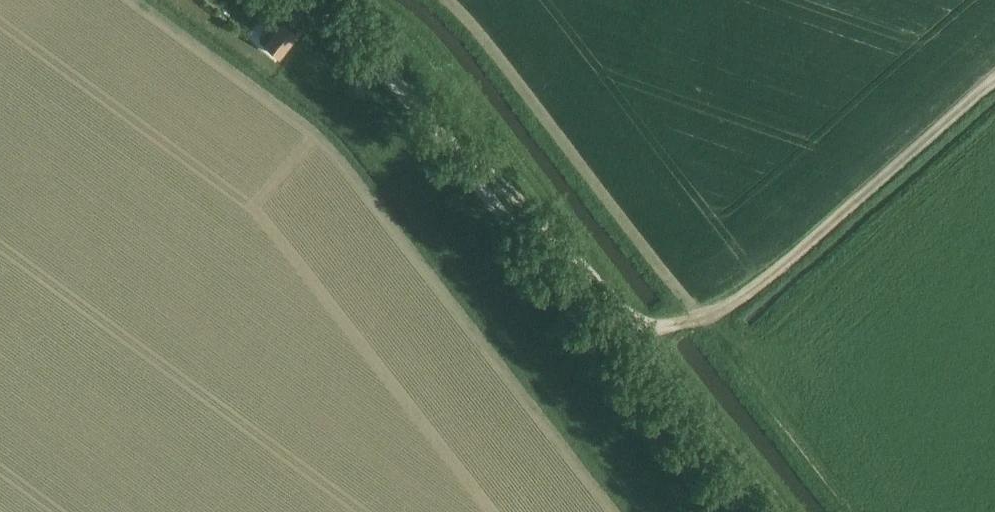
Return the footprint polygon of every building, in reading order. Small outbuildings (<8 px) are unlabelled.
[(296,33),(267,10),(246,36),(275,60),(296,33)]
